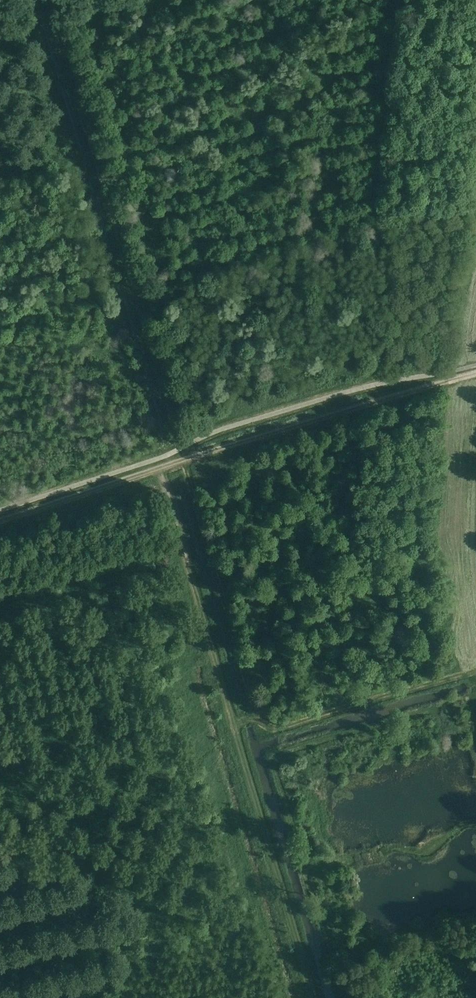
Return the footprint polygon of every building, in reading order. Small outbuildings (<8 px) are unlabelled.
[(404,968),(389,969),(390,976),(405,975),(404,968)] [(464,983),(466,995),(475,994),(473,981),(464,983)]
